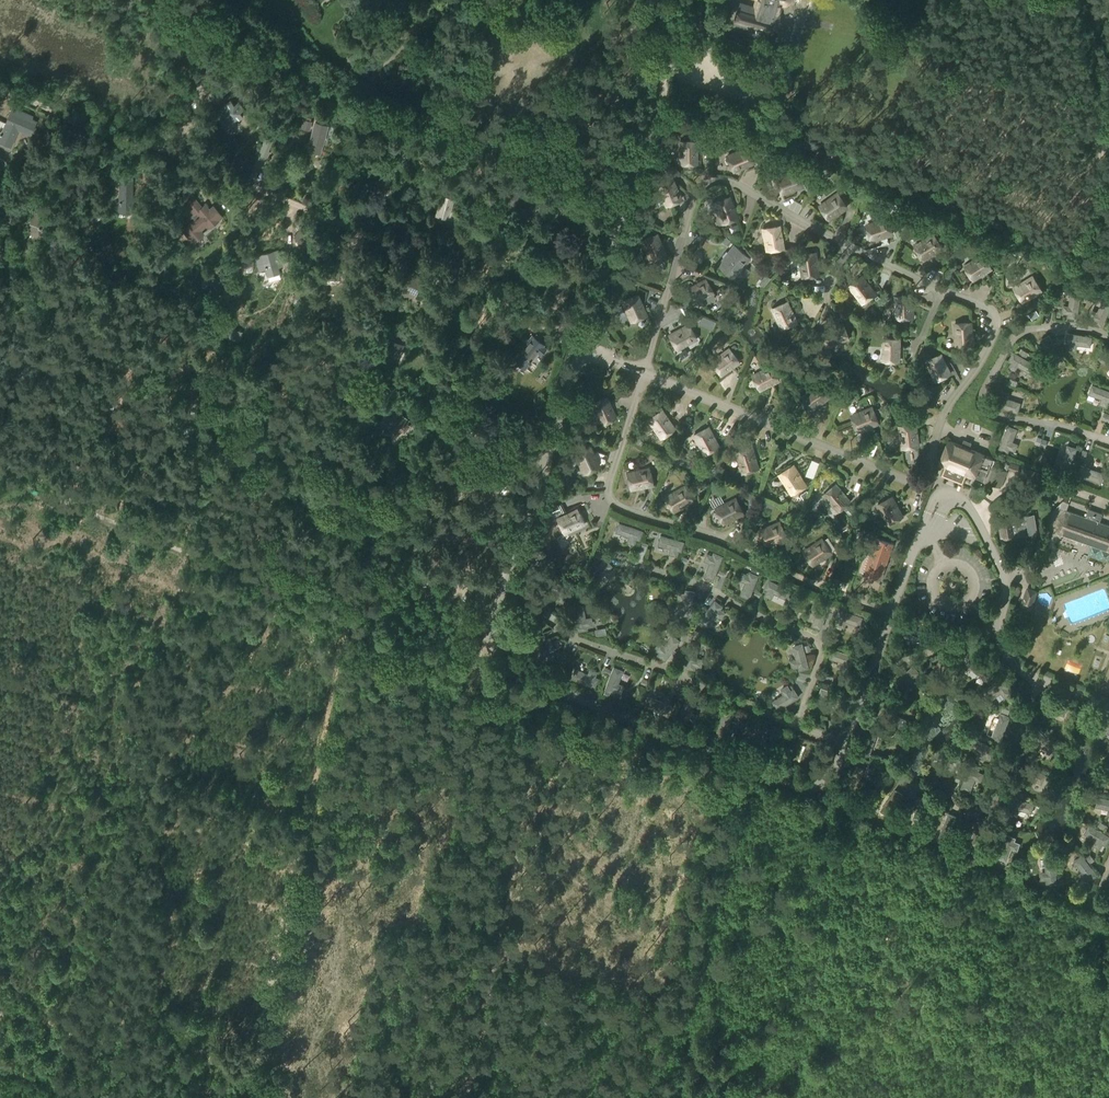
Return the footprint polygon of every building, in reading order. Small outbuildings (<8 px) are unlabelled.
[(733,27),(773,38),(775,32),(776,31),(779,21),(778,20),(779,14),(778,13),(780,7),(787,6),(789,4),(790,3),(791,2),(791,1),(792,0),(753,0),(752,6),(740,3),(733,27)] [(225,117),(221,121),(226,128),(243,115),(240,111),(244,108),(238,101),(234,104),(230,100),(223,105),(226,110),(223,113),(225,117)] [(0,136),(0,141),(10,146),(18,129),(31,134),(36,121),(32,119),(31,115),(17,108),(14,113),(11,111),(0,136)] [(304,119),(302,128),(310,130),(313,121),(304,119)] [(316,122),(311,139),(322,142),(326,125),(316,122)] [(311,139),(309,149),(319,151),(322,142),(311,139)] [(696,141),(680,141),(680,163),(697,163),(696,141)] [(746,148),(726,158),(733,172),(753,163),(746,148)] [(378,180),(377,188),(388,189),(390,180),(391,181),(394,162),(383,160),(381,180),(378,180)] [(794,172),(774,180),(780,195),(800,187),(794,172)] [(120,179),(120,206),(132,206),(132,180),(120,179)] [(670,185),(655,192),(664,212),(679,205),(670,185)] [(432,192),(430,200),(440,203),(442,196),(442,194),(432,192)] [(190,194),(181,202),(192,215),(195,218),(183,228),(194,241),(204,233),(201,229),(207,224),(210,227),(218,220),(205,204),(201,207),(190,194)] [(836,194),(819,207),(828,220),(846,207),(836,194)] [(440,203),(437,214),(454,218),(455,213),(450,212),(453,199),(442,196),(440,203)] [(727,200),(712,206),(720,226),(735,220),(727,200)] [(33,213),(26,231),(43,238),(50,219),(33,213)] [(886,218),(865,226),(871,241),(892,234),(886,218)] [(778,226),(762,229),(766,251),(782,248),(778,226)] [(930,238),(912,250),(921,264),(939,252),(930,238)] [(654,241),(639,248),(648,268),(663,261),(654,241)] [(734,245),(718,264),(733,277),(749,257),(734,245)] [(278,250),(255,256),(259,269),(266,268),(268,275),(279,272),(278,266),(282,265),(278,250)] [(982,255),(963,267),(972,280),(990,268),(982,255)] [(813,258),(797,261),(800,282),(816,280),(813,258)] [(339,265),(321,265),(321,279),(339,278),(339,265)] [(398,278),(395,287),(416,295),(423,279),(402,271),(399,279),(398,278)] [(1031,275),(1013,287),(1022,301),(1040,289),(1031,275)] [(862,276),(849,286),(862,303),(875,293),(862,276)] [(709,283),(690,294),(698,308),(717,297),(709,283)] [(1071,292),(1068,316),(1077,318),(1080,294),(1071,292)] [(637,296),(622,303),(631,323),(646,316),(637,296)] [(911,296),(895,297),(896,319),(913,318),(911,296)] [(1094,322),(1102,325),(1108,308),(1108,302),(1103,299),(1094,322)] [(787,302),(772,309),(782,329),(796,322),(787,302)] [(966,318),(950,319),(951,341),(967,340),(966,318)] [(523,329),(526,324),(521,320),(518,325),(523,329)] [(222,324),(218,333),(238,340),(241,331),(222,324)] [(843,324),(822,331),(828,347),(848,339),(843,324)] [(688,326),(669,337),(677,351),(696,340),(688,326)] [(1066,331),(1064,342),(1067,343),(1066,348),(1075,349),(1076,343),(1089,345),(1090,335),(1066,331)] [(1049,334),(1040,339),(1054,361),(1062,355),(1049,334)] [(532,335),(514,357),(523,365),(528,360),(530,358),(529,358),(542,343),(532,335)] [(388,338),(380,355),(393,361),(401,345),(388,338)] [(882,339),(882,360),(898,361),(898,339),(882,339)] [(729,349),(712,362),(721,376),(739,362),(729,349)] [(1013,351),(1008,360),(1030,373),(1035,364),(1013,351)] [(940,354),(926,361),(935,381),(950,374),(940,354)] [(354,367),(357,361),(352,359),(349,358),(347,364),(349,365),(347,371),(352,373),(354,367)] [(772,366),(753,376),(761,391),(780,380),(772,366)] [(820,383),(803,397),(812,410),(830,397),(820,383)] [(1088,393),(1108,401),(1108,390),(1092,384),(1088,393)] [(996,395),(993,404),(1018,412),(1020,402),(996,395)] [(607,399),(592,406),(601,426),(616,419),(607,399)] [(871,407),(851,416),(858,431),(878,422),(871,407)] [(662,411),(649,421),(661,438),(675,429),(662,411)] [(915,424),(899,426),(901,448),(918,446),(915,424)] [(1008,425),(998,448),(1008,452),(1017,429),(1008,425)] [(709,428),(695,436),(705,455),(720,447),(709,428)] [(949,440),(939,463),(947,466),(944,473),(962,480),(964,473),(974,477),(984,481),(993,458),(983,455),(984,454),(969,449),(970,445),(963,442),(962,446),(949,440)] [(1067,445),(1059,469),(1068,472),(1076,448),(1067,445)] [(753,447),(737,452),(744,473),(759,468),(753,447)] [(590,451),(575,458),(584,477),(599,470),(590,451)] [(1080,465),(1077,474),(1101,482),(1104,473),(1080,465)] [(783,473),(780,475),(785,482),(793,493),(795,492),(803,486),(806,484),(794,466),(791,468),(783,473)] [(648,472),(627,477),(631,493),(652,488),(648,472)] [(836,484),(824,495),(838,512),(850,501),(836,484)] [(686,487),(667,498),(676,512),(694,501),(686,487)] [(892,496),(878,504),(889,523),(903,515),(892,496)] [(737,499),(717,509),(725,524),(744,514),(737,499)] [(1055,522),(1057,532),(1108,551),(1108,524),(1098,520),(1101,513),(1087,508),(1084,515),(1066,508),(1058,514),(1055,522)] [(579,510),(559,520),(566,534),(586,525),(579,510)] [(1035,514),(998,520),(1001,537),(1005,538),(1012,537),(1014,536),(1038,532),(1035,514)] [(781,522),(761,531),(767,546),(787,537),(781,522)] [(619,523),(616,532),(639,539),(642,530),(619,523)] [(661,535),(658,545),(670,548),(669,554),(677,556),(679,551),(681,551),(684,542),(661,535)] [(875,538),(864,571),(881,577),(893,544),(875,538)] [(823,539),(805,551),(814,565),(832,553),(823,539)] [(714,552),(706,575),(715,578),(724,556),(714,552)] [(604,559),(588,577),(596,584),(604,574),(609,578),(614,571),(610,567),(611,565),(604,559)] [(840,561),(836,574),(850,578),(854,565),(840,561)] [(750,572),(741,594),(750,598),(759,576),(750,572)] [(547,577),(543,586),(565,595),(569,586),(547,577)] [(769,580),(765,589),(787,599),(791,590),(769,580)] [(1040,589),(1026,583),(1020,602),(1034,608),(1040,589)] [(686,590),(682,614),(692,616),(696,592),(686,590)] [(715,600),(701,619),(709,625),(723,606),(715,600)] [(820,602),(813,625),(822,628),(830,605),(820,602)] [(526,604),(521,612),(541,626),(546,617),(526,604)] [(583,605),(573,607),(577,630),(587,629),(583,605)] [(837,607),(834,616),(837,618),(835,624),(843,626),(846,619),(858,623),(861,616),(837,607)] [(660,641),(654,648),(659,652),(658,654),(666,660),(680,640),(673,634),(665,645),(660,641)] [(550,640),(528,650),(532,659),(533,658),(536,664),(544,661),(541,655),(554,649),(550,640)] [(688,644),(686,668),(696,669),(698,645),(688,644)] [(803,644),(793,647),(800,670),(809,667),(803,644)] [(834,648),(831,657),(854,665),(857,655),(834,648)] [(949,657),(944,683),(953,685),(958,659),(949,657)] [(914,665),(894,683),(901,691),(920,673),(914,665)] [(613,667),(605,690),(614,693),(622,670),(613,667)] [(575,668),(572,677),(594,686),(598,677),(575,668)] [(1007,677),(988,691),(993,699),(1013,685),(1007,677)] [(784,695),(773,701),(778,710),(799,697),(794,689),(792,690),(789,685),(781,689),(784,695)] [(822,687),(819,697),(842,705),(845,695),(822,687)] [(650,697),(647,706),(669,715),(673,706),(650,697)] [(688,697),(679,719),(688,723),(697,700),(688,697)] [(1046,697),(1042,706),(1064,715),(1068,706),(1046,697)] [(725,711),(716,733),(725,737),(734,714),(725,711)] [(888,712),(885,721),(909,731),(913,722),(888,712)] [(1001,714),(993,738),(1003,741),(1011,718),(1001,714)] [(1086,724),(1108,733),(1108,732),(1108,722),(1090,715),(1086,724)] [(761,727),(754,750),(764,753),(771,729),(761,727)] [(1038,729),(1031,736),(1050,754),(1057,747),(1038,729)] [(869,730),(861,754),(870,757),(878,733),(869,730)] [(973,737),(968,745),(990,758),(995,749),(973,737)] [(1025,763),(1020,771),(1042,785),(1047,776),(1025,763)] [(855,766),(848,789),(857,792),(864,769),(855,766)] [(971,766),(962,788),(971,792),(980,769),(971,766)] [(963,773),(959,771),(955,780),(960,782),(963,773)] [(896,790),(882,810),(889,816),(890,816),(904,795),(896,790)] [(924,796),(915,818),(924,822),(933,800),(924,796)] [(1098,807),(1108,809),(1108,799),(1100,797),(1098,807)] [(1010,798),(1008,808),(1033,813),(1035,804),(1010,798)] [(949,813),(940,837),(949,840),(958,817),(949,813)] [(970,822),(968,829),(972,831),(968,846),(978,849),(986,822),(976,819),(975,823),(970,822)] [(1085,834),(1106,845),(1108,840),(1108,835),(1090,825),(1085,834)] [(1007,835),(999,858),(1008,861),(1017,838),(1007,835)] [(1083,856),(1075,862),(1090,881),(1098,875),(1083,856)] [(1057,859),(1047,859),(1048,883),(1058,883),(1057,859)]
